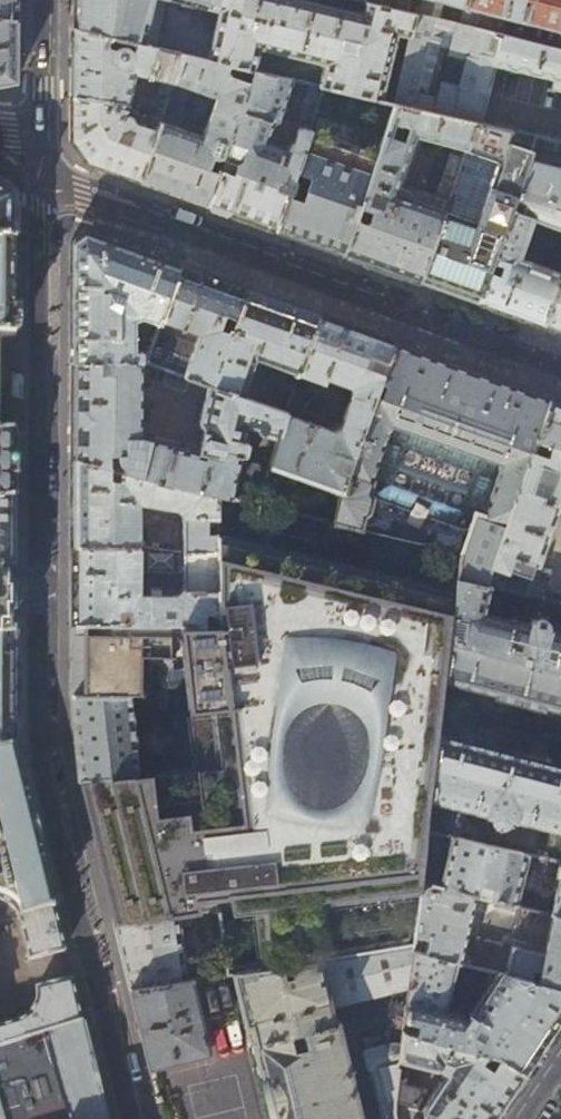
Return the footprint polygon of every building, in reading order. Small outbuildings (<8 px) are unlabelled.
[(16,20),(16,0),(0,0),(0,18),(16,20)] [(72,28),(144,45),(154,0),(73,0),(72,28)] [(218,11),(207,60),(234,66),(255,71),(259,48),(305,59),(324,64),(319,86),(324,87),(331,88),(357,95),(381,100),(396,35),(409,37),(415,13),(406,11),(394,8),(366,1),(363,14),(305,0),(171,0),(218,11)] [(394,8),(406,11),(409,0),(396,0),(394,8)] [(418,14),(430,17),(434,0),(421,0),(418,14)] [(465,5),(494,13),(489,31),(501,34),(504,22),(508,23),(510,17),(518,19),(513,37),(525,39),(530,22),(560,30),(560,25),(560,0),(466,0),(465,5)] [(418,14),(415,13),(409,37),(395,103),(421,110),(443,20),(430,17),(418,14)] [(16,81),(16,47),(16,20),(0,18),(0,84),(16,81)] [(501,34),(489,31),(460,24),(458,23),(450,54),(453,55),(453,53),(468,57),(460,88),(445,84),(446,82),(443,82),(435,113),(476,122),(480,123),(494,64),(560,80),(560,48),(556,47),(525,39),(513,37),(501,34)] [(183,54),(144,45),(72,28),(72,59),(71,97),(128,107),(135,72),(164,79),(160,92),(169,95),(174,81),(183,54)] [(207,60),(183,54),(174,81),(217,97),(203,136),(160,121),(139,181),(173,193),(207,205),(251,82),(226,74),(227,70),(232,71),(234,66),(207,60)] [(255,71),(251,82),(207,205),(241,217),(275,230),(309,130),(302,128),(299,128),(296,131),(294,140),(283,146),(268,141),(273,125),(278,122),(292,79),(255,71)] [(313,119),(324,87),(319,86),(311,84),(301,115),(313,119)] [(127,115),(128,107),(71,97),(71,128),(71,139),(87,162),(109,170),(139,181),(160,121),(163,113),(156,112),(155,118),(150,117),(145,118),(142,126),(135,123),(134,122),(132,119),(130,117),(129,116),(127,115)] [(358,207),(371,211),(367,223),(354,218),(342,254),(382,268),(419,281),(444,211),(465,152),(476,122),(435,113),(421,110),(395,103),(377,154),(358,207)] [(511,131),(480,123),(476,122),(465,152),(497,164),(477,223),(444,211),(419,281),(447,292),(477,302),(488,271),(492,261),(510,210),(513,200),(518,189),(531,152),(507,143),(511,131)] [(377,154),(309,130),(275,230),(307,241),(342,254),(354,218),(358,207),(377,154)] [(531,152),(518,189),(560,201),(560,142),(537,136),(531,152)] [(513,200),(523,204),(519,213),(510,210),(492,261),(502,264),(498,275),(488,271),(477,302),(510,314),(542,325),(559,278),(560,272),(521,257),(535,220),(560,230),(560,201),(518,189),(513,200)] [(15,243),(16,218),(16,199),(0,192),(0,243),(15,243)] [(141,362),(146,362),(150,352),(135,352),(134,320),(141,316),(160,323),(162,319),(181,267),(130,248),(85,232),(71,241),(70,340),(70,362),(141,362)] [(15,243),(0,243),(0,337),(15,334),(15,288),(15,243)] [(208,383),(212,385),(247,290),(213,278),(181,267),(162,319),(200,333),(195,346),(157,332),(150,352),(146,362),(165,369),(191,377),(208,383)] [(559,278),(542,325),(560,332),(560,279),(559,278)] [(255,357),(299,373),(319,316),(283,303),(247,290),(212,385),(241,395),(255,357)] [(270,465),(341,489),(393,343),(356,329),(319,316),(299,373),(323,382),(324,377),(348,385),(351,395),(340,426),(334,430),(285,414),(279,436),(270,465)] [(455,578),(483,585),(549,399),(510,385),(431,356),(393,343),(341,489),(334,522),(361,528),(364,514),(369,512),(374,496),(370,490),(373,478),(371,478),(390,422),(502,461),(483,512),(474,508),(457,552),(458,552),(455,578)] [(141,437),(141,362),(70,362),(70,405),(70,460),(110,469),(109,456),(119,455),(119,458),(119,463),(121,466),(123,467),(123,472),(219,494),(258,504),(265,479),(236,474),(241,453),(243,454),(244,453),(246,452),(247,445),(247,443),(246,441),(243,440),(246,427),(257,427),(259,432),(279,436),(285,414),(286,411),(241,395),(212,385),(208,383),(199,423),(204,429),(200,451),(141,437)] [(165,369),(161,382),(164,387),(181,393),(186,391),(191,377),(165,369)] [(304,385),(296,382),(288,404),(297,407),(304,385)] [(549,399),(483,585),(490,586),(525,595),(560,495),(560,403),(549,399)] [(15,501),(15,471),(15,431),(0,433),(0,503),(15,501)] [(217,551),(219,494),(123,472),(110,469),(70,460),(70,491),(71,544),(138,545),(139,501),(152,503),(151,508),(163,511),(164,506),(177,508),(183,515),(183,551),(217,551)] [(458,552),(457,552),(361,528),(334,522),(258,504),(219,494),(217,551),(215,624),(71,622),(70,656),(70,694),(74,729),(79,780),(84,798),(108,899),(114,924),(176,914),(218,907),(228,973),(234,972),(413,945),(421,880),(426,830),(430,800),(437,735),(444,680),(449,633),(451,617),(455,578),(458,552)] [(15,501),(0,503),(0,572),(15,569),(15,537),(15,501)] [(71,622),(215,624),(217,551),(183,551),(138,545),(71,544),(71,586),(71,622)] [(15,569),(0,572),(0,638),(14,634),(14,603),(15,569)] [(560,710),(560,625),(555,623),(553,631),(548,630),(549,626),(547,623),(542,618),(539,617),(533,618),(529,623),(528,625),(511,620),(511,621),(483,615),(490,586),(483,585),(455,578),(451,617),(465,621),(461,636),(449,633),(444,680),(527,701),(560,710)] [(14,634),(0,638),(0,751),(14,748),(14,691),(14,634)] [(301,796),(314,801),(327,800),(342,794),(352,783),(359,768),(364,752),(366,735),(362,719),(355,706),(344,697),(327,692),(310,693),(297,699),(287,710),(279,724),(277,741),(278,758),(281,774),(288,787),(301,796)] [(512,754),(437,735),(430,800),(486,814),(484,822),(488,823),(491,822),(494,826),(497,827),(503,827),(507,825),(509,822),(510,819),(560,833),(560,767),(512,754)] [(3,901),(9,906),(14,911),(19,918),(53,908),(35,833),(14,748),(0,751),(0,901),(3,901)] [(426,830),(421,880),(486,896),(513,903),(526,854),(426,830)] [(560,988),(560,915),(552,913),(520,905),(519,910),(516,909),(511,931),(514,932),(511,944),(476,935),(486,896),(421,880),(413,945),(412,951),(456,962),(496,972),(560,988)] [(560,915),(560,881),(552,913),(560,915)] [(64,952),(53,908),(19,918),(29,963),(64,952)] [(129,987),(187,979),(176,914),(114,924),(121,953),(129,987)] [(403,1031),(412,951),(413,945),(234,972),(247,1027),(252,1025),(256,1041),(254,1042),(255,1046),(253,1046),(255,1052),(256,1051),(260,1066),(258,1067),(259,1072),(261,1072),(273,1118),(362,1118),(338,1020),(334,1021),(329,1004),(400,993),(394,1043),(365,1050),(361,1054),(366,1071),(371,1072),(382,1118),(395,1118),(394,1112),(395,1101),(397,1088),(400,1061),(403,1031)] [(525,1074),(549,1039),(560,1021),(560,988),(496,972),(465,1022),(461,1015),(445,1011),(456,962),(412,951),(403,1031),(497,1057),(525,1074)] [(187,979),(129,987),(149,1067),(209,1052),(191,978),(187,979)] [(82,1023),(75,997),(71,981),(37,990),(38,1001),(36,1009),(32,1016),(26,1022),(19,1026),(0,1031),(0,1048),(82,1023)] [(94,1076),(84,1033),(82,1023),(0,1048),(0,1118),(105,1118),(94,1076)] [(464,1118),(495,1118),(505,1105),(525,1074),(497,1057),(403,1031),(400,1061),(436,1069),(439,1067),(446,1071),(429,1097),(416,1088),(397,1088),(395,1101),(460,1117),(464,1118)] [(460,1117),(395,1101),(394,1112),(395,1118),(464,1118),(460,1117)]
